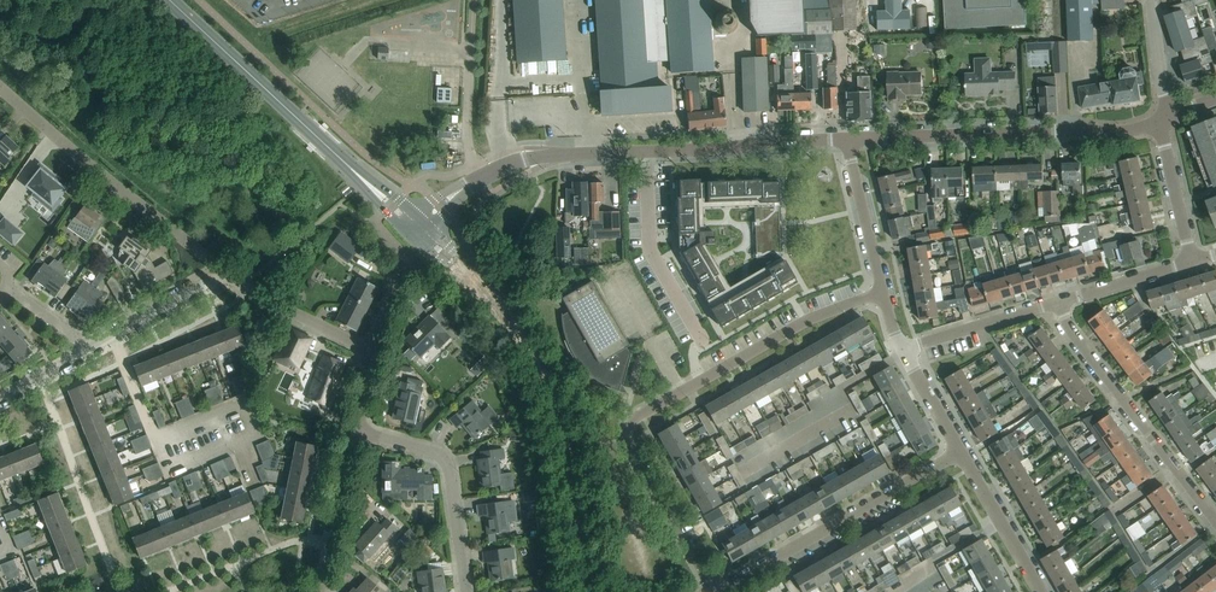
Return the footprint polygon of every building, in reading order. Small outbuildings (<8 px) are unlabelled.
[(565,60),(561,0),(513,0),(517,63),(565,60)] [(652,0),(595,0),(601,92),(599,92),(601,114),(615,113),(629,112),(642,111),(643,111),(656,110),(657,110),(670,109),(671,109),(670,109),(671,109),(669,87),(658,88),(652,0)] [(708,0),(667,0),(672,73),(712,70),(710,28),(708,0)] [(748,22),(756,36),(803,34),(801,0),(747,0),(748,22)] [(829,0),(801,0),(803,34),(803,35),(814,34),(830,33),(830,31),(829,10),(829,0)] [(829,10),(830,31),(856,29),(855,0),(829,0),(829,10)] [(876,12),(877,30),(912,29),(911,11),(903,11),(903,0),(886,0),(886,12),(876,12)] [(945,28),(1026,25),(1025,0),(943,0),(945,28)] [(1068,41),(1094,40),(1092,4),(1099,4),(1099,0),(1066,0),(1068,41)] [(1171,35),(1189,29),(1186,20),(1198,16),(1193,0),(1190,0),(1170,7),(1173,7),(1175,13),(1167,15),(1167,16),(1165,16),(1171,35)] [(927,7),(914,8),(915,28),(928,26),(927,7)] [(728,8),(727,8),(725,8),(723,8),(721,9),(719,9),(718,10),(716,11),(715,13),(714,14),(713,16),(712,17),(712,19),(712,21),(712,23),(712,25),(713,26),(714,28),(715,30),(716,31),(718,32),(719,33),(721,34),(723,34),(725,35),(726,35),(728,34),(730,34),(732,33),(733,32),(735,31),(736,29),(737,28),(738,26),(738,24),(739,22),(739,20),(738,19),(738,17),(737,15),(736,13),(735,12),(733,11),(732,10),(730,9),(728,8)] [(1202,29),(1204,36),(1209,49),(1209,50),(1215,48),(1215,41),(1211,26),(1206,28),(1202,29)] [(1193,40),(1189,29),(1171,35),(1175,49),(1176,52),(1179,51),(1181,51),(1183,57),(1209,49),(1204,36),(1193,40)] [(815,53),(831,52),(830,33),(814,34),(803,35),(790,35),(791,50),(804,49),(806,90),(817,89),(815,53)] [(929,38),(926,41),(926,45),(929,48),(934,48),(936,45),(936,40),(933,37),(929,38)] [(766,55),(765,39),(756,39),(756,55),(766,55)] [(1065,41),(1053,42),(1053,58),(1066,57),(1065,41)] [(376,58),(387,58),(387,47),(377,47),(376,58)] [(1209,50),(1209,49),(1183,57),(1185,64),(1183,65),(1181,66),(1182,68),(1181,68),(1186,81),(1187,84),(1189,83),(1205,78),(1201,66),(1213,62),(1209,50)] [(744,112),(768,111),(766,58),(742,59),(744,112)] [(1015,72),(992,73),(991,58),(974,58),(975,73),(966,73),(966,84),(965,84),(965,87),(966,87),(966,92),(989,91),(989,94),(999,94),(999,89),(1015,88),(1015,72)] [(768,66),(769,82),(778,82),(777,65),(768,66)] [(827,87),(822,88),(823,109),(829,109),(829,110),(831,111),(833,110),(835,110),(835,109),(837,108),(835,65),(826,65),(827,87)] [(1117,80),(1109,82),(1113,103),(1113,105),(1140,101),(1138,85),(1144,84),(1142,72),(1136,73),(1136,72),(1130,68),(1124,69),(1120,74),(1116,75),(1117,80)] [(793,110),(792,73),(792,69),(783,69),(784,83),(776,84),(777,110),(793,110)] [(898,71),(887,72),(888,95),(889,95),(889,99),(900,99),(900,95),(922,94),(921,72),(899,73),(898,71)] [(798,73),(792,73),(793,110),(811,109),(810,93),(800,93),(800,80),(798,80),(798,73)] [(688,131),(726,127),(723,97),(717,98),(717,95),(712,96),(714,111),(700,112),(698,90),(692,91),(690,76),(683,77),(688,131)] [(870,121),(869,92),(869,76),(856,77),(857,92),(846,93),(847,122),(870,121)] [(943,76),(941,79),(941,85),(948,85),(951,82),(943,76)] [(1038,87),(1040,114),(1057,113),(1055,76),(1046,77),(1047,87),(1038,87)] [(1113,103),(1109,82),(1078,87),(1082,108),(1113,103)] [(436,102),(451,103),(451,88),(437,87),(436,102)] [(1190,130),(1193,137),(1190,139),(1205,180),(1209,179),(1211,186),(1215,184),(1215,120),(1190,130)] [(24,150),(28,147),(15,132),(11,136),(24,150)] [(4,167),(12,158),(10,156),(18,147),(18,146),(17,147),(6,136),(6,135),(0,141),(0,163),(4,167)] [(1120,161),(1123,176),(1141,172),(1138,157),(1120,161)] [(1059,180),(1059,191),(1059,196),(1071,196),(1071,191),(1066,191),(1066,179),(1073,179),(1074,199),(1081,199),(1081,195),(1083,195),(1083,185),(1080,185),(1080,163),(1063,164),(1063,180),(1059,180)] [(1114,163),(1109,164),(1102,166),(1104,172),(1116,169),(1114,163)] [(51,174),(39,165),(29,178),(32,181),(27,186),(43,198),(40,201),(51,210),(52,211),(61,199),(58,197),(64,189),(55,182),(56,180),(50,176),(51,174)] [(1043,165),(1019,166),(1020,180),(1021,190),(1028,190),(1028,180),(1043,179),(1043,165)] [(1019,166),(996,167),(997,187),(1005,187),(1005,181),(1020,180),(1019,166)] [(996,167),(973,168),(974,192),(997,191),(997,187),(996,167)] [(963,168),(948,169),(949,197),(958,197),(958,200),(963,200),(963,197),(967,197),(966,178),(963,178),(963,168)] [(879,178),(883,193),(898,190),(896,180),(919,175),(918,169),(879,178)] [(949,197),(948,169),(932,169),(933,202),(940,202),(940,197),(949,197)] [(1144,186),(1141,172),(1123,176),(1126,190),(1144,186)] [(717,182),(707,182),(707,183),(708,205),(708,206),(709,206),(709,205),(760,203),(759,204),(774,203),(778,203),(779,203),(778,179),(776,180),(769,180),(759,180),(751,180),(741,181),(741,183),(734,183),(734,181),(724,182),(724,184),(717,184),(717,182)] [(699,180),(676,181),(676,182),(678,182),(678,186),(678,190),(676,190),(676,200),(679,200),(679,205),(679,207),(677,207),(677,217),(679,217),(679,223),(679,224),(677,224),(678,235),(680,234),(681,250),(680,250),(680,251),(679,252),(678,252),(678,253),(680,256),(682,255),(686,261),(684,262),(689,271),(691,270),(694,276),(692,277),(698,286),(699,285),(703,291),(701,292),(706,301),(726,289),(726,288),(701,246),(704,244),(705,244),(707,244),(712,244),(714,244),(714,232),(713,232),(713,231),(705,232),(701,232),(699,183),(699,182),(699,180)] [(587,215),(586,183),(572,183),(573,189),(566,189),(567,212),(573,212),(574,216),(587,215)] [(590,220),(592,220),(598,220),(598,217),(603,217),(604,231),(613,231),(613,237),(617,237),(616,212),(598,212),(598,202),(604,202),(603,183),(588,183),(590,220)] [(1148,200),(1144,186),(1126,190),(1121,191),(1115,192),(1117,199),(1128,196),(1130,204),(1148,200)] [(904,214),(898,190),(883,193),(888,218),(904,214)] [(1060,221),(1059,196),(1059,191),(1044,191),(1045,222),(1060,221)] [(1151,214),(1148,200),(1130,204),(1131,212),(1120,214),(1122,221),(1127,219),(1133,218),(1151,214)] [(96,211),(97,210),(86,203),(86,204),(76,217),(75,216),(67,227),(88,243),(102,223),(96,219),(98,216),(94,213),(96,211)] [(779,206),(754,207),(756,258),(783,257),(781,254),(779,206)] [(934,206),(927,206),(927,212),(929,240),(951,236),(950,226),(936,228),(934,206)] [(1022,211),(1010,212),(1011,225),(1023,225),(1022,211)] [(1154,228),(1151,214),(1133,218),(1136,232),(1154,228)] [(894,239),(911,235),(909,228),(915,227),(912,215),(889,221),(894,239)] [(998,220),(998,215),(990,215),(990,220),(985,220),(985,227),(999,227),(998,220)] [(948,217),(950,226),(951,236),(970,233),(969,223),(954,226),(952,217),(948,217)] [(0,224),(0,233),(12,244),(21,234),(4,219),(0,224)] [(1020,239),(1025,237),(1026,237),(1022,226),(1017,228),(1020,239)] [(569,256),(568,228),(556,228),(557,257),(569,256)] [(1103,243),(1110,241),(1108,231),(1100,233),(1103,243)] [(916,234),(918,242),(930,240),(929,240),(928,232),(916,234)] [(1006,232),(997,235),(1000,245),(1009,242),(1006,232)] [(340,234),(329,248),(347,263),(359,248),(340,234)] [(1035,235),(1026,237),(1025,237),(1029,249),(1038,246),(1035,235)] [(143,290),(161,280),(154,268),(151,269),(148,263),(150,261),(145,258),(151,250),(133,236),(131,239),(126,236),(118,248),(120,249),(119,250),(120,251),(119,252),(118,255),(118,257),(119,259),(120,261),(123,263),(122,264),(133,272),(143,290)] [(997,236),(988,238),(991,248),(999,245),(997,236)] [(1141,248),(1142,248),(1140,242),(1139,243),(1138,241),(1137,241),(1136,236),(1121,240),(1120,240),(1111,242),(1102,244),(1107,260),(1115,257),(1113,249),(1121,247),(1125,262),(1143,257),(1141,248)] [(908,248),(910,263),(929,260),(926,245),(908,248)] [(948,255),(955,253),(953,246),(946,248),(948,255)] [(1094,255),(1086,257),(1090,272),(1105,268),(1100,250),(1093,252),(1094,255)] [(1090,272),(1086,257),(1085,254),(1072,258),(1077,276),(1090,272)] [(1077,276),(1072,258),(1059,262),(1064,280),(1077,276)] [(42,291),(61,264),(54,259),(47,266),(43,263),(41,266),(35,262),(26,275),(36,281),(34,285),(42,291)] [(708,304),(707,304),(716,319),(719,325),(720,327),(722,326),(728,322),(737,317),(736,315),(742,312),(743,314),(752,309),(751,307),(757,303),(758,305),(767,300),(766,298),(772,295),(773,296),(782,291),(781,289),(787,286),(788,288),(797,283),(784,260),(783,261),(767,270),(765,271),(761,274),(708,304)] [(931,274),(929,260),(910,263),(913,277),(931,274)] [(960,268),(958,260),(949,262),(950,270),(960,268)] [(1064,280),(1059,262),(1046,265),(1052,283),(1064,280)] [(61,300),(71,287),(65,283),(67,280),(63,277),(67,268),(61,264),(42,291),(50,296),(52,293),(61,300)] [(1052,283),(1046,265),(1034,269),(1039,287),(1052,283)] [(961,276),(960,269),(953,271),(955,277),(961,276)] [(1039,287),(1034,269),(1021,273),(1027,291),(1039,287)] [(1202,275),(1207,292),(1215,289),(1215,271),(1202,275)] [(1027,291),(1021,273),(1008,277),(1014,295),(1027,291)] [(934,288),(931,274),(913,277),(915,291),(934,288)] [(1207,292),(1202,275),(1188,279),(1193,296),(1207,292)] [(118,283),(116,280),(111,276),(107,282),(110,288),(118,283)] [(358,277),(335,321),(356,332),(378,288),(358,277)] [(1014,295),(1008,277),(996,280),(1001,298),(1014,295)] [(1193,296),(1188,279),(1174,283),(1180,303),(1183,307),(1188,305),(1186,298),(1193,296)] [(1001,298),(996,280),(983,284),(988,302),(1001,298)] [(561,321),(562,325),(563,329),(563,332),(565,336),(566,340),(567,345),(569,349),(572,353),(574,357),(577,361),(580,365),(583,368),(586,372),(589,375),(593,378),(596,380),(600,383),(604,385),(608,387),(613,389),(617,391),(622,392),(626,393),(619,391),(620,385),(622,386),(631,354),(630,353),(630,354),(626,348),(629,346),(592,281),(561,298),(569,311),(562,315),(562,314),(561,314),(561,317),(561,321)] [(118,283),(110,288),(115,298),(124,294),(118,283)] [(1180,303),(1174,283),(1161,287),(1166,304),(1167,307),(1169,311),(1183,307),(1180,303)] [(77,315),(96,288),(89,284),(82,291),(78,288),(76,291),(71,287),(61,300),(71,306),(69,310),(77,315)] [(988,302),(983,284),(984,288),(976,290),(975,287),(968,289),(973,307),(988,302)] [(955,289),(957,298),(966,297),(964,287),(955,289)] [(1166,304),(1161,287),(1146,292),(1151,308),(1166,304)] [(102,293),(96,288),(77,315),(85,321),(87,318),(91,320),(92,319),(102,305),(98,302),(102,293)] [(936,302),(934,288),(915,291),(918,305),(936,302)] [(957,300),(961,313),(970,311),(966,298),(957,300)] [(936,302),(918,305),(920,320),(939,317),(937,310),(949,308),(947,300),(936,302)] [(1124,313),(1129,321),(1145,309),(1139,302),(1124,313)] [(1112,320),(1104,309),(1089,321),(1097,332),(1112,320)] [(404,341),(420,357),(435,343),(439,347),(449,337),(429,316),(416,329),(417,330),(413,334),(412,333),(404,341)] [(874,339),(869,331),(862,317),(859,319),(849,325),(858,342),(861,347),(874,339)] [(1152,317),(1146,322),(1149,325),(1155,320),(1152,317)] [(13,331),(9,327),(11,325),(6,319),(0,324),(0,343),(13,331)] [(1105,342),(1120,331),(1112,320),(1097,332),(1105,342)] [(1181,329),(1187,337),(1189,343),(1200,339),(1199,333),(1195,334),(1189,324),(1181,329)] [(858,342),(849,325),(836,333),(845,349),(858,342)] [(1213,336),(1211,330),(1208,325),(1203,327),(1205,331),(1199,333),(1200,339),(1213,336)] [(228,329),(222,331),(229,351),(244,345),(236,326),(228,330),(228,329)] [(273,360),(289,367),(291,363),(298,367),(311,339),(288,328),(273,360)] [(1029,337),(1038,349),(1051,340),(1041,328),(1029,337)] [(24,340),(19,334),(17,336),(13,331),(0,343),(0,344),(8,354),(24,340)] [(229,351),(222,331),(216,334),(216,335),(207,338),(215,356),(229,351)] [(1113,353),(1128,342),(1120,331),(1105,342),(1113,353)] [(845,349),(836,333),(823,340),(832,356),(845,349)] [(1165,333),(1157,339),(1160,343),(1164,344),(1170,339),(1165,333)] [(1189,343),(1187,337),(1177,340),(1179,346),(1189,343)] [(215,356),(207,338),(199,341),(198,341),(192,343),(200,362),(215,356)] [(29,346),(24,340),(8,354),(18,364),(31,352),(27,347),(29,346)] [(832,356),(823,340),(810,347),(819,364),(832,356)] [(1060,352),(1051,340),(1038,349),(1047,361),(1060,352)] [(1121,364),(1136,352),(1128,342),(1113,353),(1121,364)] [(200,362),(192,343),(186,346),(187,346),(178,350),(186,368),(200,362)] [(819,364),(810,347),(797,355),(806,371),(819,364)] [(1167,347),(1145,363),(1129,375),(1137,385),(1152,374),(1149,369),(1154,365),(1157,369),(1174,356),(1167,347)] [(409,348),(403,354),(410,361),(416,355),(409,348)] [(989,362),(993,368),(1004,360),(1003,358),(996,348),(991,351),(995,357),(989,362)] [(1015,367),(1028,357),(1034,353),(1031,349),(1025,353),(1019,357),(1012,348),(1005,353),(1015,367)] [(186,368),(178,350),(170,353),(169,352),(163,355),(171,374),(186,368)] [(1068,364),(1060,352),(1047,361),(1056,373),(1068,364)] [(1129,375),(1145,363),(1136,352),(1121,364),(1129,375)] [(1037,357),(1034,353),(1028,357),(1031,362),(1037,357)] [(878,354),(868,359),(871,366),(882,360),(878,354)] [(171,374),(163,355),(157,357),(158,358),(149,361),(156,380),(171,374)] [(323,355),(305,397),(329,407),(336,390),(333,389),(343,363),(323,355)] [(806,371),(797,355),(784,362),(793,379),(806,371)] [(871,366),(868,359),(858,365),(861,372),(871,366)] [(1013,371),(1004,360),(993,368),(969,382),(972,386),(996,372),(997,374),(1004,369),(1008,375),(1013,371)] [(156,380),(149,361),(141,365),(140,364),(134,367),(142,386),(156,380)] [(793,379),(784,362),(771,370),(783,392),(794,386),(791,380),(793,379)] [(1077,376),(1068,364),(1056,373),(1065,385),(1077,376)] [(891,368),(890,366),(873,376),(874,377),(881,389),(897,380),(891,368)] [(852,368),(842,374),(845,381),(856,375),(852,368)] [(953,391),(969,382),(962,369),(946,378),(949,384),(949,383),(953,391)] [(783,392),(771,370),(758,377),(770,399),(783,392)] [(1008,375),(1017,386),(1021,383),(1013,371),(1008,375)] [(1046,381),(1052,376),(1049,372),(1043,377),(1046,381)] [(246,373),(239,376),(246,392),(252,389),(246,373)] [(845,381),(842,374),(832,380),(835,386),(845,381)] [(246,392),(239,376),(233,379),(239,395),(246,392)] [(1055,381),(1052,376),(1046,381),(1049,385),(1055,381)] [(1074,397),(1086,388),(1077,376),(1065,385),(1074,397)] [(117,379),(120,388),(126,385),(123,377),(117,379)] [(770,399),(758,377),(745,384),(758,407),(770,399)] [(821,380),(813,385),(816,389),(819,395),(830,390),(826,383),(824,384),(821,380)] [(905,393),(897,380),(881,389),(888,402),(905,393)] [(414,423),(421,395),(415,393),(416,386),(401,382),(399,392),(400,393),(397,405),(396,405),(392,418),(414,423)] [(961,403),(976,394),(969,382),(953,391),(956,396),(957,396),(961,403)] [(1030,395),(1021,383),(1017,386),(1025,398),(1030,395)] [(71,397),(75,406),(94,398),(88,384),(68,391),(71,397)] [(758,407),(745,384),(732,392),(741,408),(751,403),(754,408),(758,407)] [(130,394),(126,385),(120,388),(124,396),(130,394)] [(217,385),(210,388),(217,404),(224,401),(217,385)] [(819,395),(816,389),(813,385),(806,389),(809,393),(806,395),(809,401),(819,395)] [(1206,386),(1195,394),(1201,402),(1206,398),(1212,394),(1206,386)] [(217,404),(210,388),(204,391),(210,407),(217,404)] [(1096,400),(1086,388),(1074,397),(1083,409),(1096,400)] [(848,395),(854,405),(860,401),(854,391),(848,395)] [(741,408),(732,392),(719,399),(728,416),(741,408)] [(1156,411),(1158,413),(1175,401),(1175,402),(1181,397),(1178,393),(1173,396),(1171,394),(1166,398),(1162,392),(1149,401),(1154,408),(1154,409),(1155,408),(1156,410),(1156,411)] [(912,406),(905,393),(888,402),(896,415),(912,406)] [(968,416),(984,407),(976,394),(961,403),(960,403),(963,409),(964,408),(968,416)] [(1212,394),(1206,398),(1210,404),(1215,399),(1212,394)] [(1039,406),(1030,395),(1025,398),(1034,410),(1039,406)] [(1064,404),(1070,400),(1067,396),(1061,400),(1064,404)] [(188,397),(181,400),(188,416),(194,413),(188,397)] [(99,412),(94,398),(75,406),(78,414),(77,414),(80,420),(99,412)] [(728,416),(719,399),(708,406),(707,406),(706,407),(715,423),(717,422),(728,416)] [(188,416),(181,400),(175,403),(181,419),(188,416)] [(1073,404),(1070,400),(1064,404),(1067,409),(1073,404)] [(866,411),(860,401),(854,405),(859,415),(866,411)] [(1184,413),(1175,402),(1175,401),(1158,413),(1159,415),(1159,416),(1160,416),(1161,418),(1166,425),(1184,413)] [(450,420),(456,427),(461,423),(473,437),(497,418),(489,407),(481,414),(471,402),(450,420)] [(991,419),(998,415),(991,402),(984,407),(968,416),(967,416),(970,421),(971,421),(975,428),(991,419)] [(128,407),(131,416),(138,413),(134,405),(128,407)] [(805,406),(795,411),(798,418),(808,412),(805,406)] [(912,406),(896,415),(903,428),(920,419),(912,406)] [(798,418),(795,411),(792,407),(787,410),(789,414),(784,417),(788,424),(798,418)] [(159,409),(152,412),(159,428),(165,425),(159,409)] [(1111,416),(1106,409),(1090,416),(1094,425),(1103,437),(1118,427),(1113,419),(1113,418),(1112,419),(1111,417),(1111,416)] [(1037,413),(1045,425),(1050,422),(1041,410),(1037,413)] [(1201,438),(1196,431),(1202,427),(1203,428),(1211,422),(1215,428),(1215,427),(1215,410),(1202,420),(1202,419),(1175,438),(1176,440),(1177,440),(1178,442),(1178,443),(1183,450),(1201,438)] [(105,426),(99,412),(80,420),(82,426),(83,425),(86,434),(105,426)] [(698,415),(703,425),(710,422),(704,412),(698,415)] [(1052,417),(1058,426),(1071,420),(1067,412),(1057,418),(1055,414),(1052,417)] [(141,422),(138,413),(131,416),(135,424),(141,422)] [(241,416),(245,430),(253,427),(249,413),(241,416)] [(1175,438),(1202,419),(1198,415),(1189,421),(1184,413),(1166,425),(1171,432),(1171,433),(1172,433),(1173,435),(1172,435),(1173,436),(1173,435),(1175,438)] [(776,415),(766,421),(769,426),(772,433),(782,427),(779,420),(776,415)] [(512,419),(508,424),(513,427),(517,422),(512,419)] [(860,422),(865,433),(872,429),(866,419),(860,422)] [(927,432),(920,419),(903,428),(911,441),(927,432)] [(998,432),(991,419),(975,428),(974,429),(978,434),(982,441),(982,442),(998,432)] [(772,433),(769,426),(766,421),(755,427),(762,439),(772,433)] [(716,432),(710,422),(703,425),(709,436),(716,432)] [(1059,433),(1050,422),(1045,425),(1054,437),(1059,433)] [(676,427),(677,427),(675,424),(658,434),(660,437),(666,447),(682,437),(676,427)] [(111,440),(105,426),(86,434),(90,442),(89,442),(91,448),(111,440)] [(1118,427),(1103,437),(1097,442),(1102,448),(1097,452),(1088,457),(1084,451),(1079,454),(1088,467),(1101,458),(1106,453),(1112,449),(1127,439),(1126,437),(1126,436),(1125,437),(1124,435),(1124,434),(1118,427)] [(1215,428),(1207,434),(1211,441),(1208,443),(1207,441),(1199,447),(1196,441),(1201,438),(1183,450),(1188,457),(1190,459),(1189,459),(1190,460),(1192,462),(1215,445),(1215,427),(1215,428)] [(746,448),(759,440),(752,428),(739,435),(743,441),(746,448)] [(859,428),(849,434),(854,444),(855,444),(853,440),(862,435),(859,428)] [(878,439),(872,429),(865,433),(871,443),(878,439)] [(512,431),(510,441),(519,442),(521,432),(512,431)] [(935,445),(933,442),(927,432),(911,441),(916,451),(918,454),(935,445)] [(1067,445),(1059,433),(1054,437),(1062,449),(1067,445)] [(854,444),(849,434),(838,440),(842,446),(847,443),(849,447),(854,444)] [(133,448),(149,441),(146,435),(130,441),(133,448)] [(715,440),(721,450),(728,446),(722,436),(715,440)] [(1014,449),(1007,436),(990,446),(993,451),(994,451),(998,458),(1014,449)] [(690,450),(682,437),(666,447),(673,460),(690,450)] [(1128,440),(1127,439),(1112,449),(1120,461),(1135,451),(1130,443),(1130,442),(1130,443),(1128,441),(1128,440)] [(116,455),(111,440),(91,448),(93,454),(94,454),(98,462),(116,455)] [(269,440),(262,443),(269,459),(275,456),(269,440)] [(152,448),(149,441),(133,448),(135,454),(152,448)] [(746,448),(743,441),(732,447),(736,453),(746,448)] [(256,445),(262,462),(269,459),(262,443),(256,445)] [(296,443),(293,458),(313,462),(315,453),(317,447),(296,443)] [(833,443),(823,449),(826,455),(836,449),(833,443)] [(878,447),(883,457),(890,453),(884,443),(878,447)] [(29,447),(20,451),(28,469),(43,463),(35,444),(29,447)] [(1076,457),(1067,445),(1062,449),(1071,460),(1076,457)] [(733,456),(728,446),(721,450),(727,460),(733,456)] [(826,455),(823,449),(812,454),(816,461),(826,455)] [(896,449),(890,453),(883,457),(889,467),(896,463),(893,458),(899,455),(896,449)] [(1005,470),(1021,461),(1014,449),(998,458),(997,458),(1000,463),(1001,463),(1005,470)] [(481,487),(501,484),(497,458),(504,457),(503,450),(480,453),(481,460),(478,461),(481,487)] [(681,473),(697,463),(690,450),(673,460),(681,473)] [(28,469),(20,451),(12,454),(11,453),(6,456),(13,475),(28,469)] [(1141,458),(1135,451),(1120,461),(1129,474),(1144,463),(1143,461),(1142,461),(1141,459),(1141,458)] [(1101,458),(1105,464),(1111,460),(1106,453),(1101,458)] [(122,468),(116,455),(98,462),(101,470),(100,470),(103,476),(122,468)] [(878,455),(875,457),(865,463),(874,479),(887,472),(888,472),(878,455)] [(6,456),(0,458),(0,480),(13,475),(6,456)] [(1084,468),(1076,457),(1071,460),(1080,472),(1084,468)] [(311,471),(313,462),(293,458),(290,473),(311,477),(312,471),(311,471)] [(807,458),(797,463),(800,470),(803,476),(804,475),(801,470),(810,464),(807,458)] [(1205,480),(1215,472),(1215,465),(1210,458),(1196,468),(1205,480)] [(705,459),(698,463),(697,463),(681,473),(688,486),(705,476),(712,472),(705,459)] [(230,476),(223,460),(217,462),(223,478),(230,476)] [(1028,474),(1021,461),(1005,470),(1004,471),(1007,476),(1008,476),(1012,483),(1028,474)] [(223,478),(217,462),(210,465),(217,481),(223,478)] [(383,462),(383,492),(383,494),(388,499),(395,499),(399,492),(418,492),(417,500),(431,500),(431,492),(431,476),(423,476),(423,470),(420,470),(420,469),(417,469),(417,470),(399,470),(399,463),(383,462)] [(158,463),(142,469),(144,476),(160,469),(158,463)] [(803,476),(800,470),(797,463),(786,469),(793,481),(803,476)] [(874,479),(865,463),(852,470),(861,486),(874,479)] [(1145,464),(1144,463),(1129,474),(1137,486),(1153,475),(1147,467),(1147,466),(1147,467),(1145,465),(1146,465),(1145,464)] [(256,467),(262,483),(269,480),(262,464),(256,467)] [(727,467),(733,478),(739,474),(733,464),(727,467)] [(128,483),(122,468),(103,476),(105,482),(106,482),(109,490),(128,483)] [(1093,480),(1084,468),(1080,472),(1083,477),(1079,480),(1083,486),(1088,483),(1088,484),(1093,480)] [(163,476),(160,469),(144,476),(147,482),(163,476)] [(861,486),(852,470),(839,478),(848,494),(861,486)] [(1113,476),(1118,481),(1124,477),(1119,471),(1113,476)] [(202,487),(195,472),(189,474),(196,490),(202,487)] [(1215,490),(1215,472),(1205,480),(1214,492),(1215,490)] [(309,483),(311,477),(290,473),(287,488),(307,492),(309,483)] [(781,473),(771,478),(779,492),(777,489),(782,486),(780,482),(784,479),(781,473)] [(196,490),(189,474),(182,477),(189,493),(196,490)] [(745,484),(739,474),(733,478),(738,488),(745,484)] [(1035,487),(1028,474),(1012,483),(1015,488),(1020,495),(1035,487)] [(696,499),(712,489),(705,476),(688,486),(696,499)] [(1128,483),(1124,477),(1118,481),(1122,488),(1128,483)] [(779,492),(771,478),(758,486),(766,500),(779,492)] [(848,494),(839,478),(826,485),(835,501),(848,494)] [(182,496),(175,480),(168,483),(175,499),(182,496)] [(1102,492),(1093,480),(1088,484),(1097,495),(1102,492)] [(133,497),(128,483),(109,490),(112,498),(112,499),(114,505),(134,497),(133,496),(133,497)] [(42,488),(45,494),(53,490),(51,484),(42,488)] [(826,485),(813,492),(822,509),(835,501),(826,485)] [(1148,495),(1157,508),(1172,497),(1163,485),(1148,495)] [(262,486),(256,488),(262,505),(269,502),(262,486)] [(757,486),(745,493),(748,499),(761,492),(757,486)] [(1027,508),(1043,499),(1035,487),(1020,495),(1019,496),(1022,501),(1023,501),(1027,508)] [(262,505),(256,488),(249,491),(256,507),(262,505)] [(305,500),(307,492),(287,488),(284,502),(305,507),(306,501),(305,500)] [(959,504),(950,488),(947,489),(947,490),(937,495),(946,512),(956,506),(959,504)] [(720,503),(718,499),(718,500),(712,489),(696,499),(702,509),(701,509),(703,512),(720,503)] [(161,497),(158,491),(149,495),(151,501),(161,497)] [(246,492),(231,498),(239,518),(240,518),(239,517),(247,514),(247,515),(254,512),(246,492)] [(822,509),(813,492),(800,500),(809,516),(822,509)] [(1110,504),(1102,492),(1097,495),(1105,507),(1110,504)] [(30,493),(21,496),(24,502),(32,499),(30,493)] [(38,501),(44,515),(62,508),(59,500),(60,499),(57,493),(38,501)] [(748,499),(745,493),(734,499),(738,505),(748,499)] [(151,501),(149,495),(139,499),(142,505),(151,501)] [(946,512),(937,495),(924,503),(934,519),(935,522),(939,519),(942,525),(945,523),(948,527),(953,524),(946,512)] [(24,502),(21,496),(13,499),(15,505),(24,502)] [(1165,520),(1180,509),(1172,497),(1157,508),(1162,515),(1165,520)] [(239,518),(231,498),(217,504),(225,524),(231,521),(238,517),(239,518)] [(1034,520),(1050,512),(1043,499),(1027,508),(1026,508),(1029,513),(1030,513),(1034,520)] [(783,531),(796,524),(787,507),(783,500),(777,503),(782,510),(774,515),(783,531)] [(796,524),(809,516),(800,500),(787,507),(796,524)] [(517,521),(515,501),(505,503),(477,506),(478,515),(485,514),(488,533),(509,530),(508,522),(517,521)] [(303,513),(305,507),(284,502),(281,518),(301,522),(302,521),(301,521),(303,513)] [(729,502),(719,507),(723,514),(732,508),(729,502)] [(130,509),(128,503),(119,507),(122,513),(130,509)] [(934,519),(924,503),(911,510),(920,527),(933,519),(935,522),(934,519)] [(225,524),(217,504),(203,510),(211,529),(212,529),(211,528),(219,525),(219,526),(225,524)] [(722,514),(723,514),(719,507),(706,515),(709,521),(707,522),(710,527),(711,529),(726,521),(722,514)] [(20,508),(4,514),(6,521),(22,515),(20,508)] [(66,516),(62,508),(44,515),(49,530),(69,522),(67,516),(66,516)] [(1112,525),(1117,522),(1110,509),(1105,513),(1090,523),(1100,536),(1112,525)] [(1173,532),(1189,521),(1180,509),(1165,520),(1173,532)] [(211,529),(203,510),(189,515),(197,535),(203,533),(203,532),(210,529),(211,529)] [(920,527),(911,510),(898,518),(907,534),(920,527)] [(1041,533),(1057,524),(1050,512),(1034,520),(1033,521),(1036,526),(1037,526),(1041,533)] [(1118,516),(1126,529),(1130,526),(1123,513),(1118,516)] [(197,535),(189,515),(175,521),(183,541),(183,540),(191,537),(197,535)] [(770,538),(783,531),(774,515),(761,522),(770,538)] [(907,534),(898,518),(885,525),(894,542),(907,534)] [(389,535),(391,537),(398,530),(387,519),(380,526),(376,522),(355,545),(360,550),(355,556),(363,562),(367,557),(368,558),(389,535)] [(183,541),(175,521),(161,527),(169,546),(175,544),(174,543),(182,540),(182,541),(183,541)] [(1198,534),(1189,521),(1173,532),(1179,539),(1171,545),(1175,550),(1182,545),(1198,534)] [(71,528),(69,522),(49,530),(55,544),(74,536),(70,528),(71,528)] [(757,546),(770,538),(761,522),(748,529),(757,546)] [(1125,534),(1117,522),(1112,525),(1120,537),(1125,534)] [(1057,524),(1041,533),(1040,533),(1044,539),(1044,538),(1048,545),(1048,546),(1064,537),(1057,524)] [(894,542),(885,525),(872,532),(881,549),(894,542)] [(1138,539),(1130,526),(1126,529),(1134,542),(1138,539)] [(169,546),(161,527),(147,532),(155,552),(155,551),(163,548),(163,549),(169,546)] [(968,527),(958,533),(961,539),(972,533),(968,527)] [(745,553),(757,546),(748,529),(735,537),(745,553)] [(12,536),(15,543),(31,537),(28,530),(12,536)] [(155,552),(147,532),(132,538),(140,558),(146,555),(154,552),(155,552)] [(881,549),(872,532),(859,540),(868,556),(881,549)] [(961,539),(958,533),(948,538),(951,545),(961,539)] [(1132,546),(1125,534),(1120,537),(1127,550),(1132,546)] [(77,544),(74,536),(55,544),(61,558),(80,550),(78,544),(77,544)] [(34,543),(31,537),(15,543),(18,550),(34,543)] [(734,559),(745,553),(735,537),(725,543),(725,542),(722,544),(731,561),(735,559),(734,559)] [(1146,551),(1138,539),(1134,542),(1142,554),(1146,551)] [(1201,539),(1189,547),(1193,552),(1204,543),(1201,539)] [(868,556),(859,540),(846,547),(855,564),(868,556)] [(981,543),(980,540),(963,549),(964,551),(971,563),(987,553),(981,543)] [(942,542),(932,547),(936,554),(946,548),(942,542)] [(1049,571),(1070,559),(1063,546),(1057,549),(1041,559),(1044,564),(1045,564),(1049,571)] [(855,564),(846,547),(833,555),(842,571),(855,564)] [(936,554),(932,547),(922,553),(925,560),(936,554)] [(1181,561),(1193,552),(1189,547),(1178,556),(1181,561)] [(82,556),(80,550),(61,558),(66,572),(86,564),(85,564),(82,556)] [(512,577),(508,550),(483,553),(484,562),(489,561),(491,580),(512,577)] [(1154,564),(1146,551),(1142,554),(1149,567),(1154,564)] [(1136,552),(1130,555),(1135,562),(1138,560),(1140,559),(1136,552)] [(995,566),(987,553),(971,563),(978,576),(995,566)] [(58,558),(44,562),(42,554),(36,556),(40,571),(60,565),(58,558)] [(842,571),(833,555),(820,562),(829,579),(842,571)] [(916,556),(906,562),(910,569),(920,563),(916,556)] [(1181,561),(1178,556),(1166,565),(1174,575),(1185,567),(1181,561)] [(27,560),(30,569),(36,567),(33,558),(27,560)] [(13,559),(7,562),(13,578),(20,575),(13,559)] [(1056,583),(1072,575),(1072,574),(1077,571),(1070,559),(1049,571),(1048,571),(1051,577),(1052,576),(1056,583)] [(1136,563),(1130,567),(1136,576),(1147,570),(1140,559),(1138,560),(1135,562),(1136,563)] [(13,578),(7,562),(0,564),(7,581),(13,578)] [(829,579),(820,562),(807,570),(816,586),(829,579)] [(910,569),(906,562),(896,568),(900,575),(910,569)] [(938,568),(943,578),(950,575),(944,564),(938,568)] [(1174,575),(1166,565),(1154,574),(1162,584),(1174,575)] [(1208,571),(1215,582),(1215,565),(1208,571)] [(1002,579),(995,566),(978,576),(986,588),(1002,579)] [(40,575),(36,567),(30,569),(34,578),(40,575)] [(417,572),(420,588),(422,587),(423,591),(442,591),(442,590),(444,590),(441,569),(417,572)] [(880,576),(883,582),(886,588),(899,581),(892,569),(880,576)] [(807,570),(794,577),(794,576),(794,577),(802,591),(806,591),(816,586),(807,570)] [(1208,571),(1196,580),(1205,591),(1212,591),(1215,589),(1215,582),(1208,571)] [(1182,572),(1176,577),(1181,584),(1187,579),(1182,572)] [(956,585),(950,575),(943,578),(949,588),(956,585)] [(1072,575),(1056,583),(1055,584),(1059,589),(1061,591),(1070,591),(1079,587),(1072,575)] [(367,579),(355,591),(382,591),(367,579)] [(1002,579),(986,588),(988,591),(1009,591),(1002,579)] [(789,591),(798,591),(791,580),(784,583),(789,591)] [(1196,580),(1184,589),(1186,591),(1205,591),(1196,580)] [(883,582),(873,587),(875,591),(880,591),(886,588),(883,582)] [(1149,591),(1143,583),(1131,591),(1148,591),(1149,591)]
